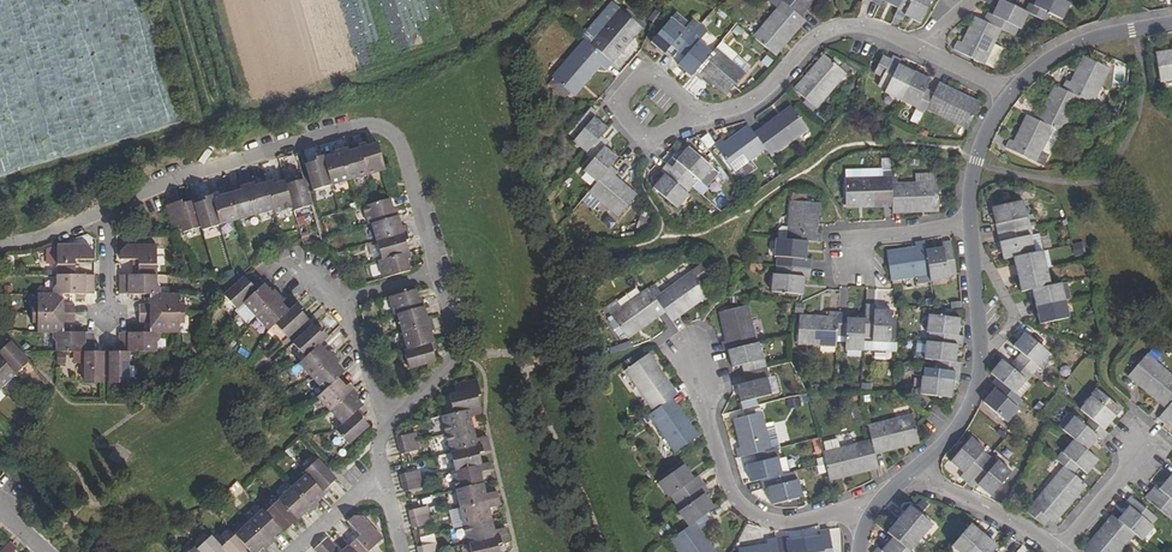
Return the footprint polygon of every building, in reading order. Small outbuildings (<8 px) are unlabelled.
[(786,2),(800,13),(811,0),(784,0),(786,2)] [(872,2),(880,6),(883,1),(899,9),(903,0),(874,0),(872,2)] [(899,9),(896,16),(904,20),(907,15),(923,22),(933,0),(903,0),(899,9)] [(984,20),(1002,29),(1015,36),(1019,28),(1021,29),(1029,14),(1026,12),(1002,0),(1001,0),(994,15),(988,12),(984,20)] [(1026,12),(1029,14),(1048,23),(1052,14),(1064,20),(1072,4),(1064,0),(1038,0),(1036,5),(1030,3),(1026,12)] [(786,2),(756,37),(775,53),(805,17),(803,15),(800,13),(786,2)] [(619,7),(590,42),(604,54),(606,56),(608,58),(638,23),(619,7)] [(651,41),(664,53),(666,50),(673,56),(678,50),(692,34),(693,33),(686,27),(684,29),(671,17),(651,41)] [(958,42),(955,49),(985,64),(995,43),(1002,29),(984,20),(979,18),(965,45),(963,44),(958,42)] [(680,61),(677,64),(691,76),(694,73),(711,53),(712,52),(698,40),(700,38),(693,33),(692,34),(678,50),(673,56),(680,61)] [(590,42),(584,38),(552,76),(571,93),(604,54),(590,42)] [(737,54),(722,41),(716,48),(731,60),(737,54)] [(994,68),(1004,48),(995,43),(985,64),(994,68)] [(711,53),(694,73),(701,79),(702,78),(706,74),(713,80),(728,92),(745,72),(731,60),(716,48),(712,52),(711,53)] [(878,64),(886,69),(892,56),(885,52),(878,64)] [(846,70),(826,53),(798,88),(817,105),(846,70)] [(901,58),(893,55),(892,56),(886,69),(882,77),(879,85),(886,89),(885,92),(901,99),(914,71),(898,63),(901,58)] [(1156,59),(1160,82),(1171,81),(1171,56),(1156,59)] [(1066,80),(1062,88),(1080,97),(1091,103),(1109,68),(1086,58),(1073,84),(1066,80)] [(930,79),(914,71),(901,99),(916,107),(915,109),(924,114),(928,104),(934,93),(926,89),(930,79)] [(706,74),(702,78),(709,85),(711,82),(713,80),(706,74)] [(713,80),(711,82),(726,94),(728,92),(713,80)] [(147,129),(172,124),(170,115),(151,82),(146,83),(134,90),(138,105),(129,90),(121,92),(125,109),(105,120),(97,106),(103,135),(94,137),(90,119),(82,121),(86,138),(62,151),(136,136),(147,129)] [(979,101),(939,82),(934,93),(928,104),(970,124),(979,101)] [(1036,109),(1033,117),(1052,126),(1063,132),(1080,97),(1062,88),(1057,86),(1044,112),(1041,111),(1036,109)] [(573,140),(587,152),(601,136),(608,128),(594,116),(597,112),(590,107),(569,132),(575,138),(573,140)] [(792,107),(755,133),(765,147),(770,153),(807,127),(792,107)] [(1041,164),(1047,153),(1040,150),(1052,126),(1033,117),(1029,115),(1016,142),(1013,141),(1009,139),(1004,147),(1041,164)] [(753,130),(750,126),(726,144),(724,141),(721,137),(714,143),(733,169),(748,158),(765,147),(755,133),(753,130)] [(1047,153),(1058,130),(1052,126),(1040,150),(1047,153)] [(587,152),(586,154),(593,159),(583,170),(597,183),(611,166),(618,158),(605,146),(609,142),(601,136),(587,152)] [(359,146),(360,149),(367,175),(385,169),(378,143),(367,146),(366,144),(359,146)] [(671,155),(665,161),(691,184),(697,177),(700,179),(711,167),(687,147),(676,159),(671,155)] [(348,149),(341,151),(349,180),(367,175),(360,149),(349,152),(348,149)] [(335,156),(324,159),(332,185),(349,180),(341,151),(334,153),(335,156)] [(316,161),(306,164),(314,190),(332,185),(324,159),(323,156),(316,158),(316,161)] [(748,158),(733,169),(739,178),(751,169),(751,171),(755,168),(756,166),(752,160),(750,161),(748,158)] [(691,184),(665,161),(659,169),(663,174),(652,186),(676,206),(687,193),(685,191),(691,184)] [(597,183),(590,190),(619,216),(635,197),(614,178),(615,175),(618,171),(611,166),(597,183)] [(936,184),(935,175),(915,175),(915,184),(936,184)] [(892,184),(892,179),(845,180),(846,205),(892,204),(892,184)] [(292,180),(285,182),(293,208),(294,211),(312,206),(304,180),(293,182),(292,180)] [(273,181),(266,184),(274,209),(275,213),(293,208),(285,182),(274,184),(273,181)] [(255,183),(248,186),(257,215),(274,209),(266,184),(256,186),(255,183)] [(915,184),(892,184),(892,204),(892,208),(892,210),(938,208),(937,184),(936,184),(915,184)] [(242,190),(231,194),(238,220),(257,215),(248,186),(241,187),(242,190)] [(219,194),(212,196),(221,225),(238,220),(231,194),(220,196),(219,194)] [(205,201),(195,204),(202,227),(203,230),(221,225),(212,196),(204,198),(205,201)] [(375,203),(363,207),(368,225),(372,224),(398,216),(396,209),(393,209),(390,199),(375,203)] [(1006,222),(1007,231),(1029,226),(1027,217),(1025,217),(1021,200),(991,207),(994,224),(1006,222)] [(183,201),(167,205),(174,229),(182,227),(184,232),(202,227),(195,204),(195,201),(184,204),(183,201)] [(790,201),(786,240),(806,242),(819,243),(820,234),(816,233),(812,232),(814,204),(790,201)] [(398,216),(372,224),(377,242),(407,233),(405,226),(401,227),(398,216)] [(998,241),(1002,258),(1015,256),(1032,252),(1029,235),(1031,234),(1029,226),(1007,231),(1009,239),(998,241)] [(407,233),(377,242),(382,259),(409,252),(406,242),(409,241),(407,233)] [(1043,250),(1040,233),(1029,235),(1032,252),(1043,250)] [(786,240),(775,239),(773,256),(777,256),(776,265),(810,268),(811,259),(805,258),(806,242),(786,240)] [(892,280),(930,275),(927,255),(925,242),(917,243),(917,250),(888,254),(892,280)] [(58,246),(58,275),(76,275),(76,260),(95,260),(95,250),(88,245),(58,246)] [(127,245),(121,251),(121,260),(139,260),(139,275),(157,275),(157,245),(127,245)] [(944,253),(927,255),(930,275),(931,287),(949,284),(948,281),(957,280),(952,246),(943,247),(944,253)] [(1032,252),(1015,256),(1019,273),(1047,267),(1043,250),(1032,252)] [(382,259),(378,260),(383,278),(410,271),(408,260),(411,259),(409,252),(382,259)] [(700,282),(710,276),(701,265),(692,272),(655,298),(662,308),(669,318),(707,291),(700,282)] [(810,268),(776,265),(775,274),(772,275),(770,292),(801,295),(803,278),(809,278),(810,268)] [(1047,267),(1019,273),(1022,290),(1031,288),(1050,284),(1047,267)] [(76,275),(58,275),(58,284),(55,287),(54,294),(64,294),(71,295),(95,293),(94,275),(76,275)] [(139,275),(121,275),(121,294),(145,294),(151,294),(161,294),(161,289),(157,285),(157,275),(139,275)] [(252,284),(245,277),(225,295),(238,309),(244,303),(260,288),(255,283),(252,284)] [(1050,284),(1031,288),(1035,306),(1064,300),(1060,282),(1050,284)] [(260,288),(244,303),(256,317),(279,296),(274,291),(272,292),(264,284),(260,288)] [(655,298),(648,288),(610,314),(625,335),(662,308),(655,298)] [(416,290),(389,298),(394,316),(397,315),(423,307),(422,300),(419,301),(416,290)] [(54,294),(38,295),(38,304),(34,304),(33,313),(75,313),(75,304),(70,304),(64,304),(64,294),(54,294)] [(161,294),(151,294),(151,304),(145,304),(140,305),(140,313),(185,314),(185,305),(181,304),(181,294),(161,294)] [(279,296),(256,317),(269,330),(276,324),(289,312),(282,303),(284,301),(279,296)] [(1064,300),(1035,306),(1040,324),(1067,318),(1064,300)] [(876,303),(867,302),(866,321),(865,336),(874,337),(874,340),(892,341),(893,310),(876,309),(876,303)] [(289,312),(276,324),(288,338),(308,319),(301,312),(303,309),(299,304),(289,312)] [(720,342),(723,352),(727,351),(755,344),(745,306),(722,312),(728,340),(720,342)] [(423,307),(397,315),(402,332),(432,324),(431,317),(427,317),(423,307)] [(75,313),(33,313),(33,322),(38,323),(38,333),(54,333),(64,332),(65,323),(70,323),(75,322),(75,313)] [(185,314),(140,313),(140,322),(145,323),(151,323),(151,332),(161,332),(180,332),(180,323),(185,323),(185,314)] [(838,337),(839,313),(830,313),(830,318),(830,321),(800,319),(799,344),(837,346),(838,337)] [(848,314),(839,313),(838,337),(847,338),(846,351),(864,353),(865,336),(866,321),(848,319),(848,314)] [(930,332),(929,342),(963,347),(965,337),(958,336),(960,319),(930,315),(927,332),(930,332)] [(432,324),(402,332),(408,350),(434,342),(431,332),(434,331),(432,324)] [(313,325),(293,344),(306,357),(320,344),(329,337),(324,331),(321,333),(313,325)] [(1022,352),(1016,359),(1034,374),(1042,364),(1044,366),(1053,355),(1026,331),(1014,345),(1022,352)] [(64,332),(54,333),(54,338),(58,343),(57,352),(86,352),(94,352),(94,333),(71,332),(64,332)] [(145,332),(121,332),(121,351),(130,352),(155,352),(157,352),(158,343),(161,339),(161,332),(151,332),(145,332)] [(17,374),(30,362),(12,342),(3,349),(1,347),(0,348),(0,356),(17,374)] [(408,350),(405,351),(409,369),(436,361),(433,351),(436,350),(434,342),(408,350)] [(929,342),(926,342),(924,360),(937,361),(936,370),(960,373),(961,364),(956,363),(959,346),(929,342)] [(755,344),(727,351),(731,367),(742,365),(744,374),(766,369),(764,360),(762,360),(758,343),(755,344)] [(306,357),(300,363),(311,377),(335,357),(330,351),(327,353),(320,344),(306,357)] [(121,351),(111,352),(111,382),(129,381),(130,352),(121,351)] [(94,352),(86,352),(86,381),(105,382),(104,352),(94,352)] [(1146,355),(1129,373),(1168,406),(1171,401),(1171,377),(1146,355)] [(3,387),(17,374),(0,356),(0,384),(3,387)] [(625,370),(653,411),(669,400),(671,398),(674,397),(645,356),(625,370)] [(335,357),(311,377),(324,392),(338,378),(345,372),(337,364),(340,362),(335,357)] [(1002,360),(990,373),(997,378),(1014,393),(1026,381),(1028,381),(1034,374),(1016,359),(1010,366),(1002,360)] [(766,369),(744,374),(746,383),(736,386),(740,404),(770,396),(766,379),(768,378),(766,369)] [(960,373),(936,370),(935,379),(922,378),(920,395),(951,399),(954,382),(958,382),(960,373)] [(324,392),(317,397),(330,411),(353,391),(348,385),(346,386),(338,378),(324,392)] [(1014,393),(997,378),(991,385),(995,390),(985,403),(1008,423),(1020,410),(1018,408),(1023,401),(1014,393)] [(450,396),(454,414),(480,408),(478,397),(480,396),(477,380),(454,386),(457,393),(450,396)] [(1092,396),(1081,410),(1090,418),(1104,429),(1116,417),(1108,409),(1114,402),(1097,388),(1091,395),(1092,396)] [(330,411),(343,425),(359,410),(363,406),(356,397),(358,396),(353,391),(330,411)] [(653,411),(648,415),(674,452),(695,438),(669,400),(653,411)] [(1158,418),(1164,424),(1168,420),(1170,418),(1171,420),(1171,401),(1168,406),(1165,409),(1158,418)] [(454,414),(442,416),(447,435),(474,429),(471,417),(482,414),(480,408),(454,414)] [(343,425),(337,431),(349,444),(366,429),(369,425),(362,418),(364,415),(359,410),(343,425)] [(737,449),(739,458),(756,454),(771,451),(762,413),(738,419),(744,447),(742,448),(737,449)] [(913,416),(868,426),(871,441),(874,450),(918,440),(913,416)] [(1074,416),(1063,429),(1070,436),(1087,450),(1099,437),(1102,440),(1108,433),(1104,429),(1090,418),(1084,425),(1074,416)] [(474,429),(447,435),(451,453),(480,446),(482,452),(491,451),(487,437),(476,439),(474,429)] [(402,436),(397,437),(399,446),(418,442),(416,433),(402,436)] [(1058,448),(1051,456),(1062,465),(1070,471),(1075,464),(1083,470),(1095,456),(1087,450),(1070,436),(1059,450),(1058,448)] [(960,476),(967,483),(989,457),(982,450),(984,448),(971,437),(951,460),(964,472),(960,476)] [(821,444),(823,452),(842,448),(839,439),(821,444)] [(842,448),(823,452),(826,464),(829,476),(877,464),(874,454),(874,450),(871,441),(842,448)] [(399,446),(401,454),(406,454),(419,450),(418,442),(399,446)] [(480,446),(451,453),(456,471),(482,465),(480,453),(482,452),(480,446)] [(771,451),(756,454),(758,463),(747,466),(751,483),(761,480),(782,476),(778,459),(778,458),(780,457),(778,449),(771,451)] [(997,463),(989,457),(967,483),(974,489),(979,485),(991,495),(1011,473),(999,461),(997,463)] [(789,473),(785,458),(778,459),(782,476),(789,474),(789,473)] [(318,459),(304,472),(307,474),(325,495),(331,490),(329,487),(337,480),(318,459)] [(456,471),(452,472),(457,490),(483,483),(481,472),(492,470),(490,463),(482,465),(456,471)] [(683,465),(658,482),(667,497),(670,495),(675,504),(703,484),(698,476),(692,479),(683,465)] [(1062,465),(1030,504),(1050,520),(1082,481),(1070,471),(1062,465)] [(419,471),(405,473),(400,475),(402,484),(421,479),(419,471)] [(782,476),(761,480),(763,490),(768,489),(773,505),(803,497),(800,481),(797,482),(794,472),(789,474),(782,476)] [(307,474),(293,487),(314,510),(319,505),(317,503),(325,495),(307,474)] [(1171,477),(1160,489),(1155,485),(1149,492),(1144,498),(1169,520),(1171,516),(1171,477)] [(402,484),(405,491),(409,491),(423,487),(421,479),(402,484)] [(483,483),(457,490),(461,508),(499,499),(497,491),(486,494),(483,483)] [(703,484),(675,504),(680,511),(679,513),(687,528),(691,525),(694,523),(713,509),(704,495),(708,491),(703,484)] [(293,487),(280,500),(298,520),(306,512),(308,514),(314,510),(293,487)] [(1129,507),(1118,521),(1135,535),(1142,540),(1153,528),(1151,525),(1157,518),(1134,499),(1131,496),(1125,503),(1129,507)] [(499,499),(461,508),(465,526),(492,520),(490,508),(500,506),(499,499)] [(280,500),(265,512),(282,530),(284,532),(292,525),(294,527),(300,522),(298,520),(280,500)] [(1030,504),(1025,511),(1045,528),(1050,520),(1030,504)] [(414,509),(409,511),(411,519),(430,515),(428,507),(414,509)] [(913,508),(901,522),(924,541),(935,527),(913,508)] [(264,510),(249,522),(270,545),(276,540),(274,537),(282,530),(265,512),(264,510)] [(411,519),(413,528),(418,527),(432,524),(430,515),(411,519)] [(349,545),(355,551),(369,551),(383,539),(362,516),(353,516),(348,522),(349,523),(359,535),(349,545)] [(1116,519),(1087,551),(1120,551),(1135,535),(1118,521),(1116,519)] [(492,520),(465,526),(469,544),(499,537),(501,544),(509,542),(506,528),(495,530),(492,520)] [(235,535),(251,551),(258,551),(263,548),(265,550),(270,545),(249,522),(235,535)] [(889,535),(893,539),(909,551),(913,551),(924,541),(901,522),(889,535)] [(971,524),(952,547),(958,551),(971,551),(984,537),(971,524)] [(671,539),(680,551),(710,551),(691,525),(687,528),(671,539)] [(804,538),(806,551),(833,551),(829,529),(819,531),(820,536),(804,538)] [(222,547),(226,551),(251,551),(235,535),(222,547)] [(198,549),(200,551),(226,551),(222,547),(212,536),(198,549)] [(776,538),(778,551),(806,551),(804,538),(786,541),(785,536),(776,538)] [(321,543),(329,551),(355,551),(349,545),(342,551),(330,541),(327,537),(321,543)] [(469,544),(471,551),(499,551),(498,545),(501,544),(499,537),(469,544)] [(984,537),(971,551),(994,551),(998,548),(984,537)] [(776,538),(768,539),(769,544),(769,547),(739,551),(778,551),(776,538)] [(893,539),(881,551),(909,551),(893,539)] [(14,551),(17,547),(10,541),(7,544),(0,551),(13,551),(14,551)] [(314,549),(317,551),(329,551),(321,543),(314,549)] [(419,551),(436,551),(438,551),(436,543),(422,546),(418,547),(419,551)]
